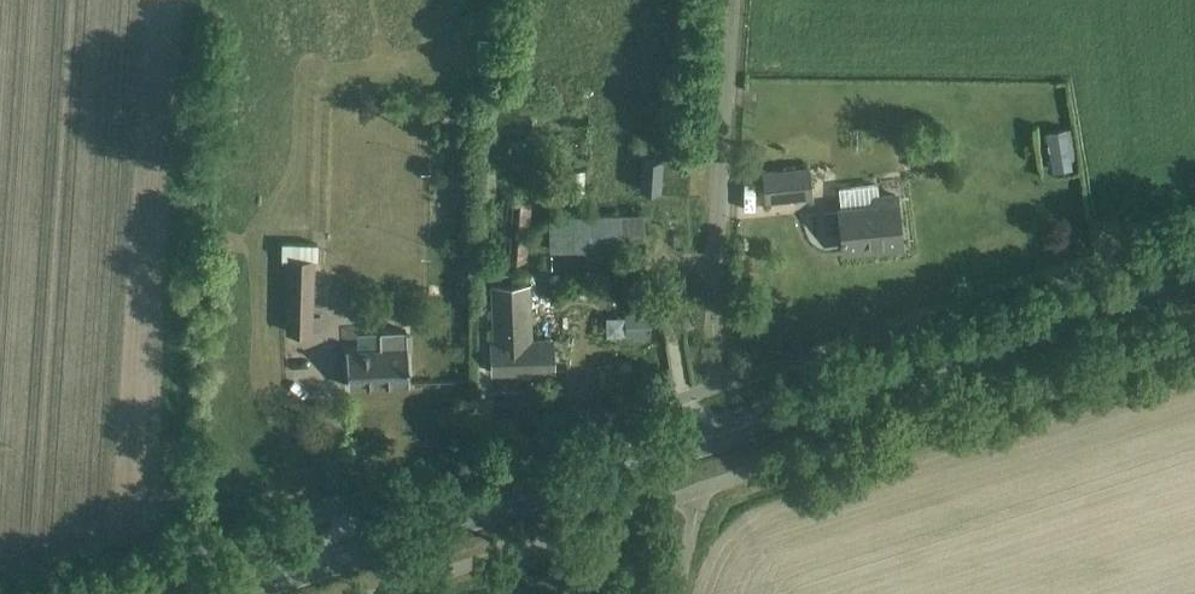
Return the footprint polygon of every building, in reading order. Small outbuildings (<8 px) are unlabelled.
[(1067,128),(1051,131),(1057,165),(1073,162),(1072,155),(1067,128)] [(661,158),(643,157),(641,189),(659,190),(661,158)] [(762,172),(765,200),(812,195),(809,167),(762,172)] [(843,208),(839,209),(839,211),(828,212),(825,216),(826,228),(830,231),(841,230),(843,248),(877,245),(877,247),(901,245),(896,194),(877,196),(875,184),(852,187),(842,200),(843,208)] [(494,256),(530,257),(532,198),(496,197),(494,256)] [(643,247),(643,214),(549,215),(549,248),(643,247)] [(311,331),(313,259),(289,258),(287,331),(311,331)] [(492,371),(553,369),(552,339),(531,340),(529,284),(493,285),(495,343),(491,343),(492,371)] [(626,334),(648,334),(647,313),(626,314),(626,334)] [(408,382),(407,357),(406,329),(379,330),(380,349),(347,350),(348,360),(349,384),(408,382)]
